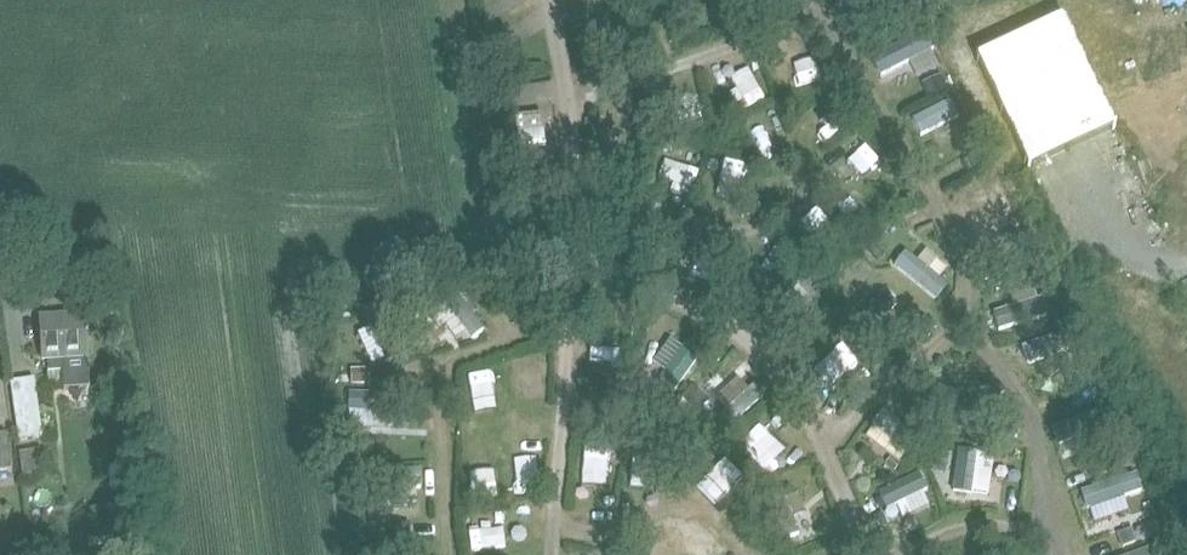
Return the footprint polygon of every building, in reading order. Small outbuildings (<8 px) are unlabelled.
[(1028,170),(1029,169),(1114,129),(1115,129),(1063,18),(975,60),(1028,170)] [(794,37),(772,39),(774,57),(766,58),(768,77),(797,75),(794,37)] [(886,53),(895,69),(922,53),(912,37),(886,53)] [(723,73),(731,97),(754,89),(746,66),(723,73)] [(905,122),(955,101),(944,77),(895,98),(905,122)] [(542,116),(515,118),(520,169),(547,166),(542,116)] [(685,182),(694,159),(658,146),(649,168),(685,182)] [(734,174),(735,150),(713,149),(713,174),(734,174)] [(905,247),(896,239),(884,252),(916,281),(938,258),(915,237),(905,247)] [(877,277),(864,291),(879,305),(892,291),(877,277)] [(85,318),(40,321),(42,363),(47,362),(47,375),(62,375),(63,392),(89,391),(86,341),(87,341),(87,337),(86,337),(85,318)] [(10,384),(18,442),(42,439),(34,381),(10,384)] [(11,472),(6,436),(0,437),(0,474),(11,472)] [(717,487),(723,473),(712,468),(718,454),(690,443),(678,471),(717,487)] [(576,447),(575,475),(602,476),(603,448),(576,447)] [(954,448),(952,483),(985,484),(987,450),(954,448)] [(22,458),(25,482),(44,479),(42,455),(22,458)] [(372,496),(414,498),(415,461),(373,460),(372,496)] [(792,483),(766,487),(772,528),(791,525),(788,503),(795,502),(792,483)] [(658,554),(698,554),(703,551),(672,517),(655,532),(661,540),(652,548),(658,554)]
